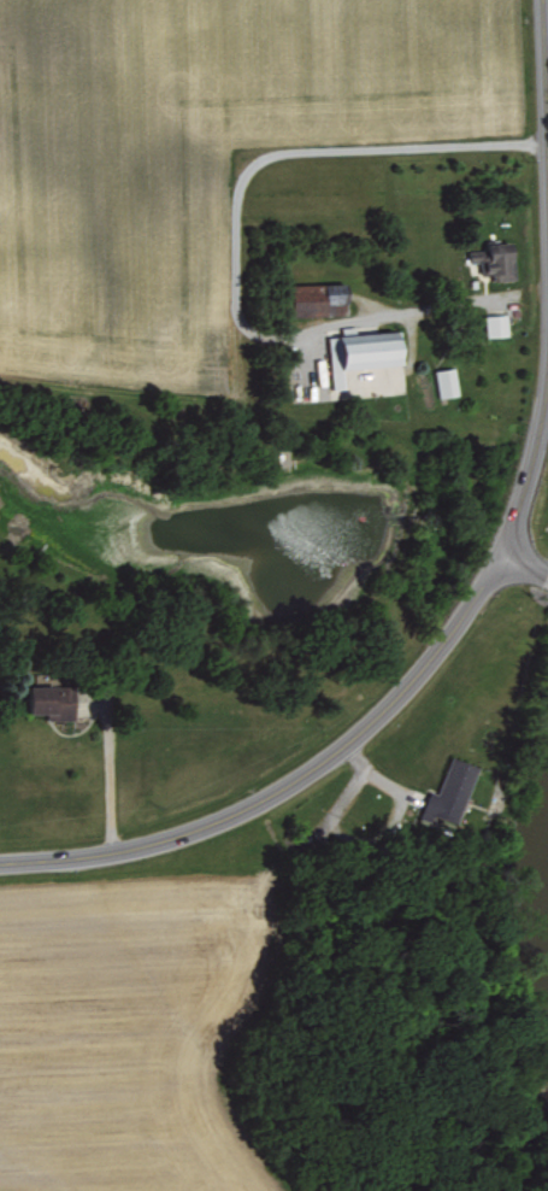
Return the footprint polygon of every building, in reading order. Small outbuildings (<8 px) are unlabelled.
[(515,280),(514,241),(488,242),(488,249),(471,250),(471,268),(481,268),(481,274),(493,274),(493,280),(515,280)] [(295,315),(349,312),(348,291),(329,292),(328,283),(293,285),(295,315)] [(486,336),(509,335),(508,313),(485,314),(486,336)] [(331,389),(344,388),(343,368),(402,365),(400,331),(328,335),(331,389)] [(438,397),(458,395),(455,367),(434,369),(438,397)] [(48,720),(75,719),(74,685),(59,686),(59,685),(30,686),(31,713),(47,713),(48,720)] [(476,766),(448,755),(424,820),(451,831),(476,766)]
